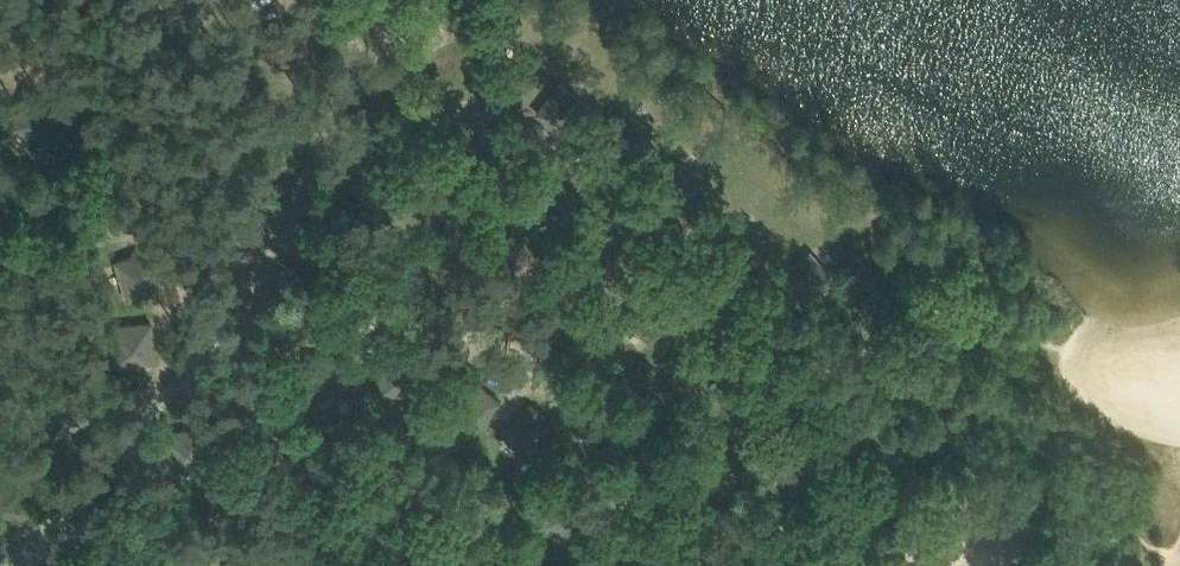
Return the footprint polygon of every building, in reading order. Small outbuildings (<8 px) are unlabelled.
[(489,50),(472,85),(508,103),(525,68),(489,50)] [(535,112),(565,135),(589,105),(560,82),(535,112)] [(25,89),(9,125),(46,142),(62,106),(25,89)] [(623,108),(601,140),(634,162),(655,130),(623,108)] [(153,247),(113,259),(124,299),(165,288),(153,247)] [(812,249),(783,273),(808,302),(837,278),(812,249)] [(151,320),(109,323),(113,364),(154,361),(151,320)] [(422,352),(380,353),(380,395),(422,395),(422,352)] [(540,461),(565,427),(530,402),(505,436),(540,461)] [(206,423),(163,432),(171,474),(214,465),(206,423)]
